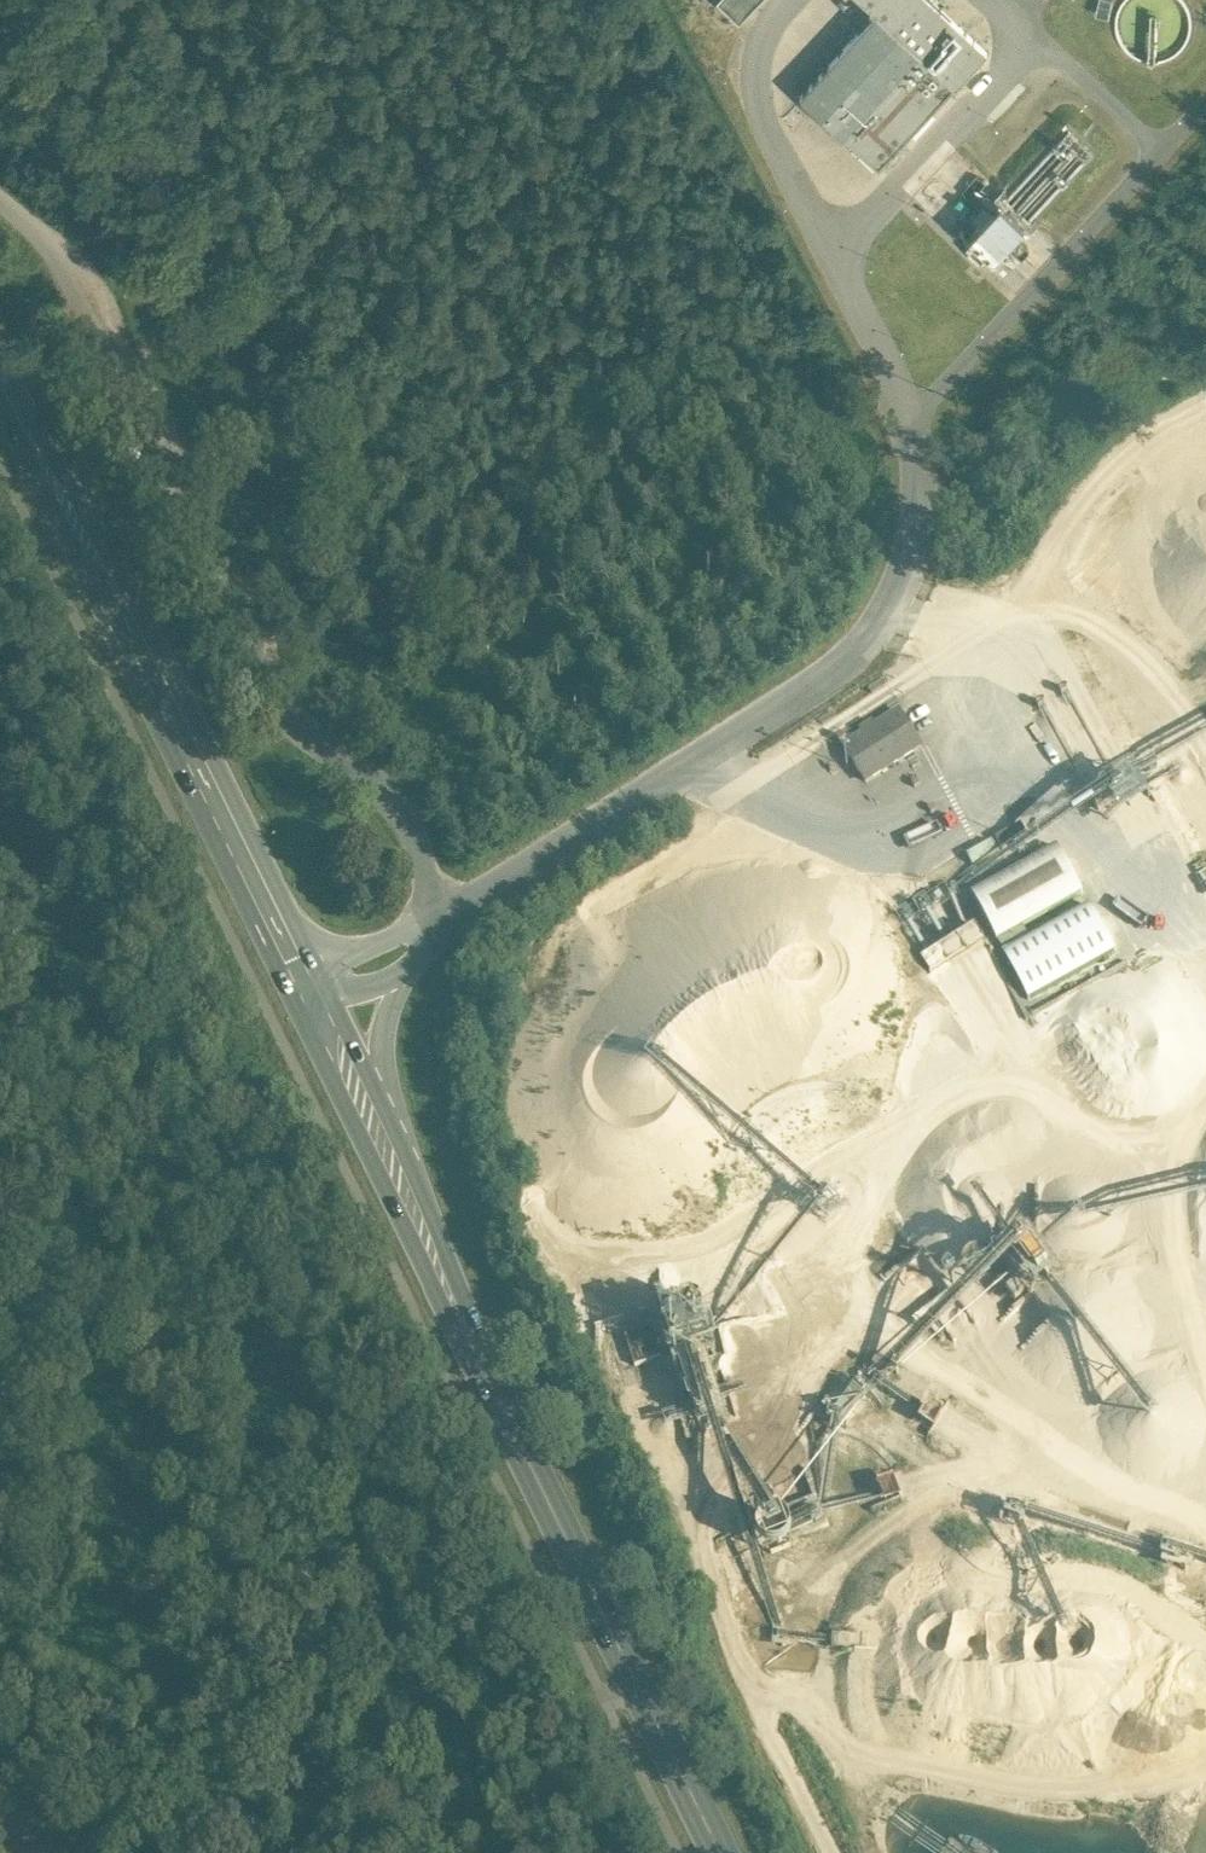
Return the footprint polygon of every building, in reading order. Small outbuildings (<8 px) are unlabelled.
[(764,0),(742,0),(754,11),(764,0)] [(934,0),(873,0),(871,3),(878,9),(801,92),(846,133),(896,79),(919,101),(976,39),(934,0)] [(1005,253),(1036,218),(1011,195),(979,230),(1005,253)] [(900,712),(844,748),(866,782),(922,746),(900,712)] [(1022,823),(996,837),(1003,849),(1028,835),(1022,823)] [(993,840),(967,854),(973,864),(998,850),(993,840)] [(1057,846),(972,893),(998,941),(1083,894),(1057,846)] [(1090,907),(1003,954),(1029,1001),(1116,953),(1090,907)] [(967,948),(987,938),(980,926),(961,936),(967,948)] [(656,1329),(628,1338),(637,1365),(665,1356),(656,1329)]
